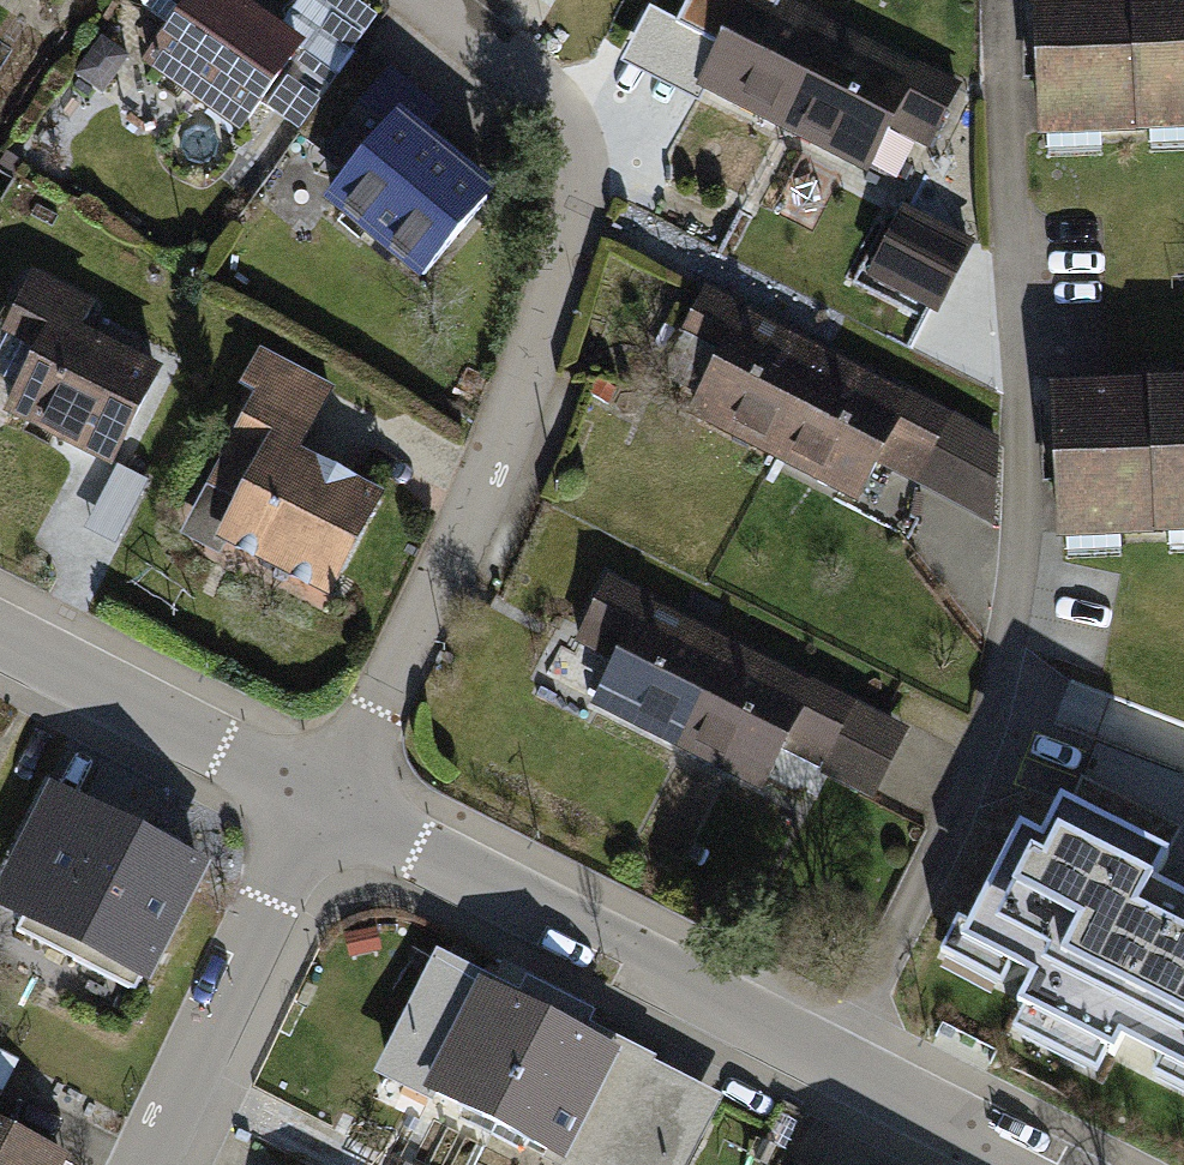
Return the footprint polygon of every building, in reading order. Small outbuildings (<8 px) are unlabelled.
[(303,40),(280,24),(246,0),(161,0),(175,9),(166,21),(138,61),(239,131),(258,103),(265,93),(279,73),(289,59),(297,49),(303,40)] [(303,40),(297,49),(289,59),(279,73),(265,93),(258,103),(297,129),(317,101),(327,86),(335,75),(351,53),(375,18),(349,0),(297,0),(290,10),(280,24),(303,40)] [(838,21),(796,0),(691,0),(679,24),(716,43),(693,88),(782,132),(838,21)] [(1125,0),(1031,0),(1038,140),(1132,135),(1125,0)] [(1132,135),(1183,132),(1183,0),(1125,0),(1132,135)] [(838,21),(782,132),(866,175),(888,130),(927,150),(961,83),(838,21)] [(413,284),(491,192),(422,133),(442,109),(390,66),(311,158),(338,181),(319,203),(413,284)] [(935,311),(971,241),(902,206),(866,275),(935,311)] [(94,313),(37,286),(5,353),(36,367),(10,421),(114,471),(162,372),(84,334),(94,313)] [(683,416),(774,462),(829,353),(701,288),(664,361),(702,380),(683,416)] [(326,598),(384,491),(298,445),(331,384),(269,351),(198,484),(227,499),(208,535),(326,598)] [(998,439),(829,353),(774,462),(858,505),(877,467),(987,523),(995,508),(998,439)] [(1150,535),(1183,533),(1183,384),(1143,386),(1150,535)] [(1150,535),(1143,386),(1052,390),(1059,539),(1150,535)] [(588,709),(674,752),(730,640),(604,577),(573,638),(614,658),(588,709)] [(908,728),(730,640),(674,752),(761,794),(781,753),(873,798),(908,728)] [(51,789),(0,887),(0,923),(148,1000),(214,875),(51,789)] [(1148,877),(1164,845),(1060,795),(1041,834),(1017,823),(962,934),(1031,967),(1015,998),(1118,1048),(1125,1033),(1183,1061),(1183,894),(1148,877)] [(666,1065),(456,963),(423,1030),(448,1042),(423,1093),(570,1164),(587,1164),(612,1116),(636,1127),(666,1065)] [(58,1148),(0,1116),(0,1164),(48,1164),(58,1148)] [(636,1146),(627,1164),(666,1164),(668,1161),(636,1146)]
